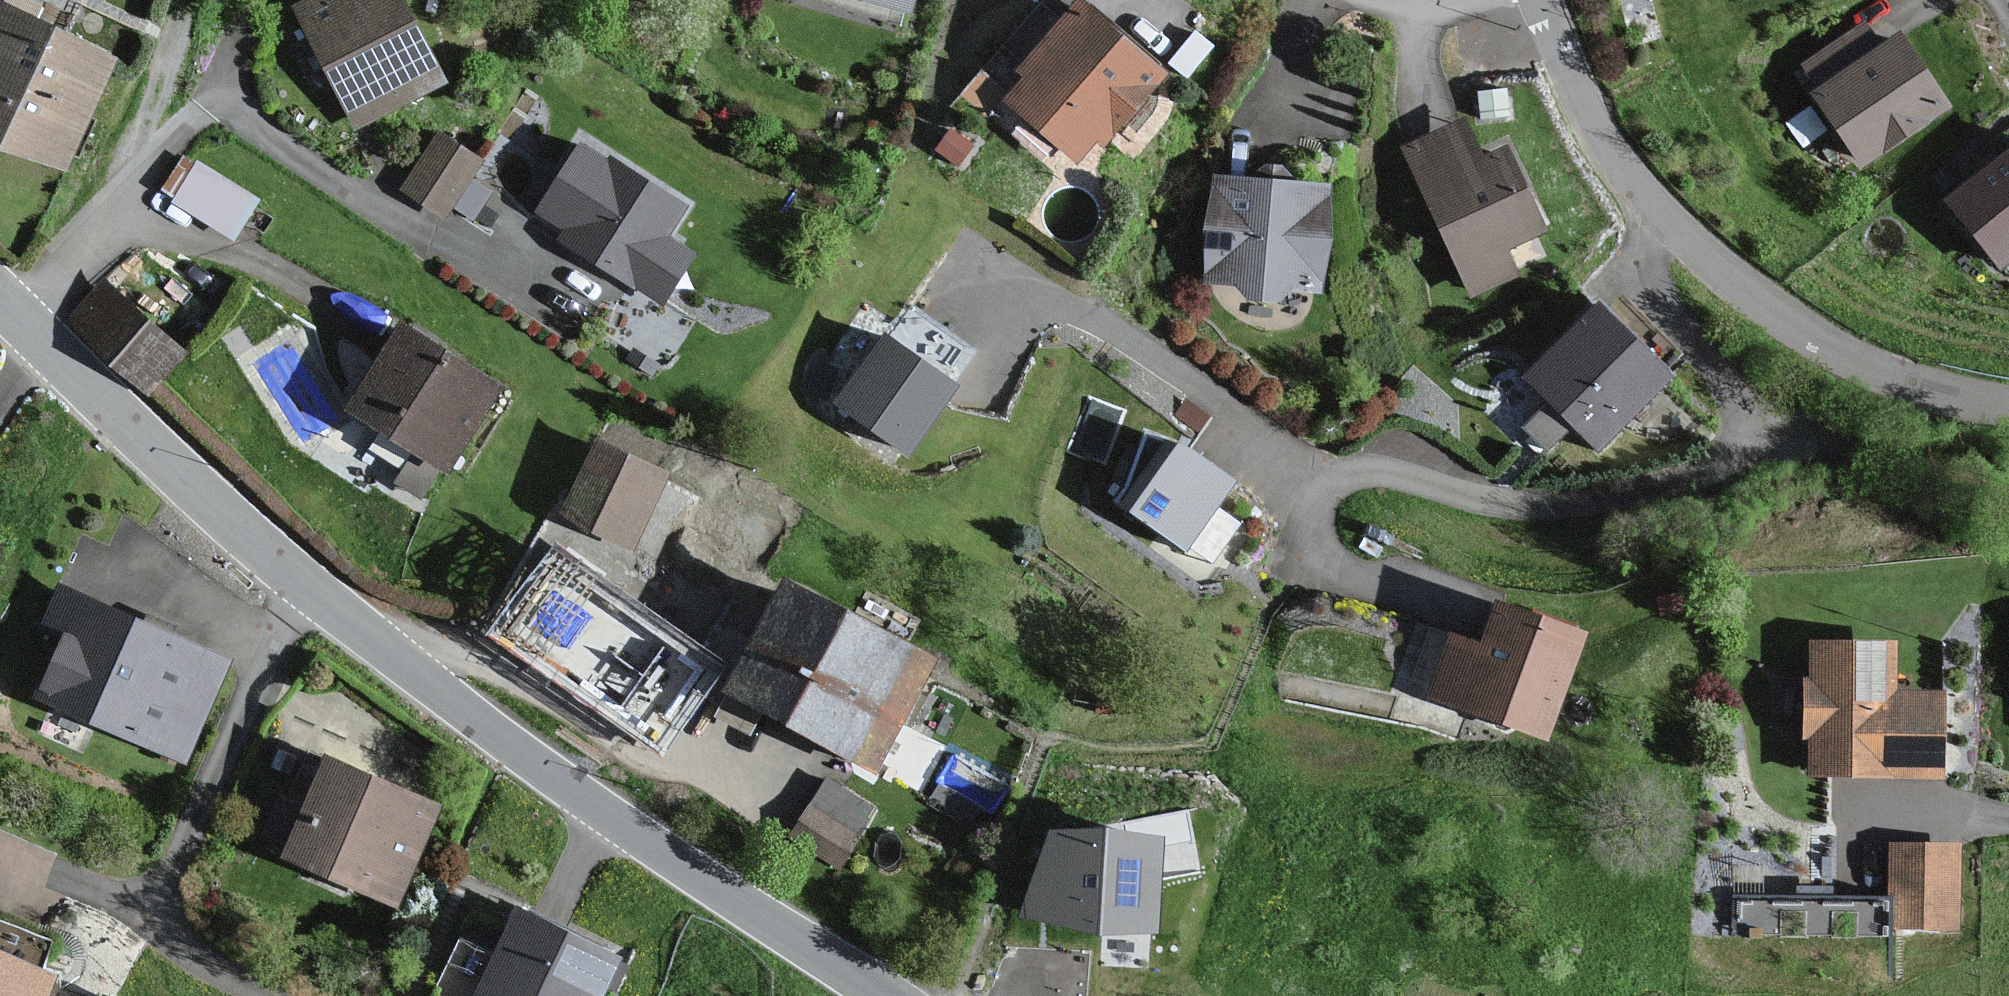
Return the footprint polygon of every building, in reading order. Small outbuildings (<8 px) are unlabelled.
[(296,2),(353,128),(447,86),(408,0),(302,0),(296,2)] [(895,26),(902,0),(801,0),(895,26)] [(1171,80),(1079,1),(1017,73),(1026,80),(1006,103),(1078,164),(1095,144),(1107,154),(1171,80)] [(0,3),(0,142),(66,173),(120,59),(0,3)] [(1901,35),(1819,87),(1810,93),(1858,169),(1949,110),(1901,35)] [(1462,123),(1399,152),(1468,301),(1516,279),(1504,252),(1545,233),(1507,153),(1481,165),(1462,123)] [(572,126),(514,217),(542,234),(534,246),(583,277),(658,324),(700,257),(674,241),(698,204),(572,126)] [(479,161),(437,134),(401,191),(443,218),(479,161)] [(1946,205),(1999,265),(2008,256),(2008,149),(1946,205)] [(234,230),(259,190),(197,152),(173,192),(234,230)] [(1338,187),(1212,178),(1204,288),(1241,291),(1240,306),(1287,309),(1288,292),(1330,295),(1338,187)] [(177,353),(102,281),(65,320),(140,392),(177,353)] [(1677,376),(1598,296),(1520,373),(1600,452),(1677,376)] [(982,350),(909,301),(837,406),(910,456),(982,350)] [(501,389),(400,325),(346,410),(446,474),(501,389)] [(666,478),(595,441),(549,531),(582,548),(590,533),(628,552),(666,478)] [(1232,488),(1180,445),(1126,510),(1178,552),(1232,488)] [(718,673),(556,558),(500,636),(662,751),(718,673)] [(938,664),(789,584),(728,696),(877,776),(938,664)] [(230,667),(59,585),(41,621),(67,633),(37,694),(183,764),(230,667)] [(1573,646),(1488,613),(1472,657),(1444,646),(1424,698),(1536,741),(1573,646)] [(1886,649),(1820,649),(1805,649),(1805,777),(1933,778),(1933,702),(1886,702),(1886,649)] [(442,809),(328,759),(284,860),(398,909),(442,809)] [(802,815),(854,845),(881,798),(829,769),(802,815)] [(1161,841),(1059,833),(1029,914),(1155,924),(1161,841)] [(1951,849),(1883,849),(1883,895),(1883,934),(1951,934),(1951,849)] [(1883,895),(1733,895),(1733,977),(1883,976),(1883,934),(1883,895)] [(519,902),(473,995),(602,995),(623,952),(519,902)] [(0,954),(0,995),(52,995),(59,977),(0,954)]
